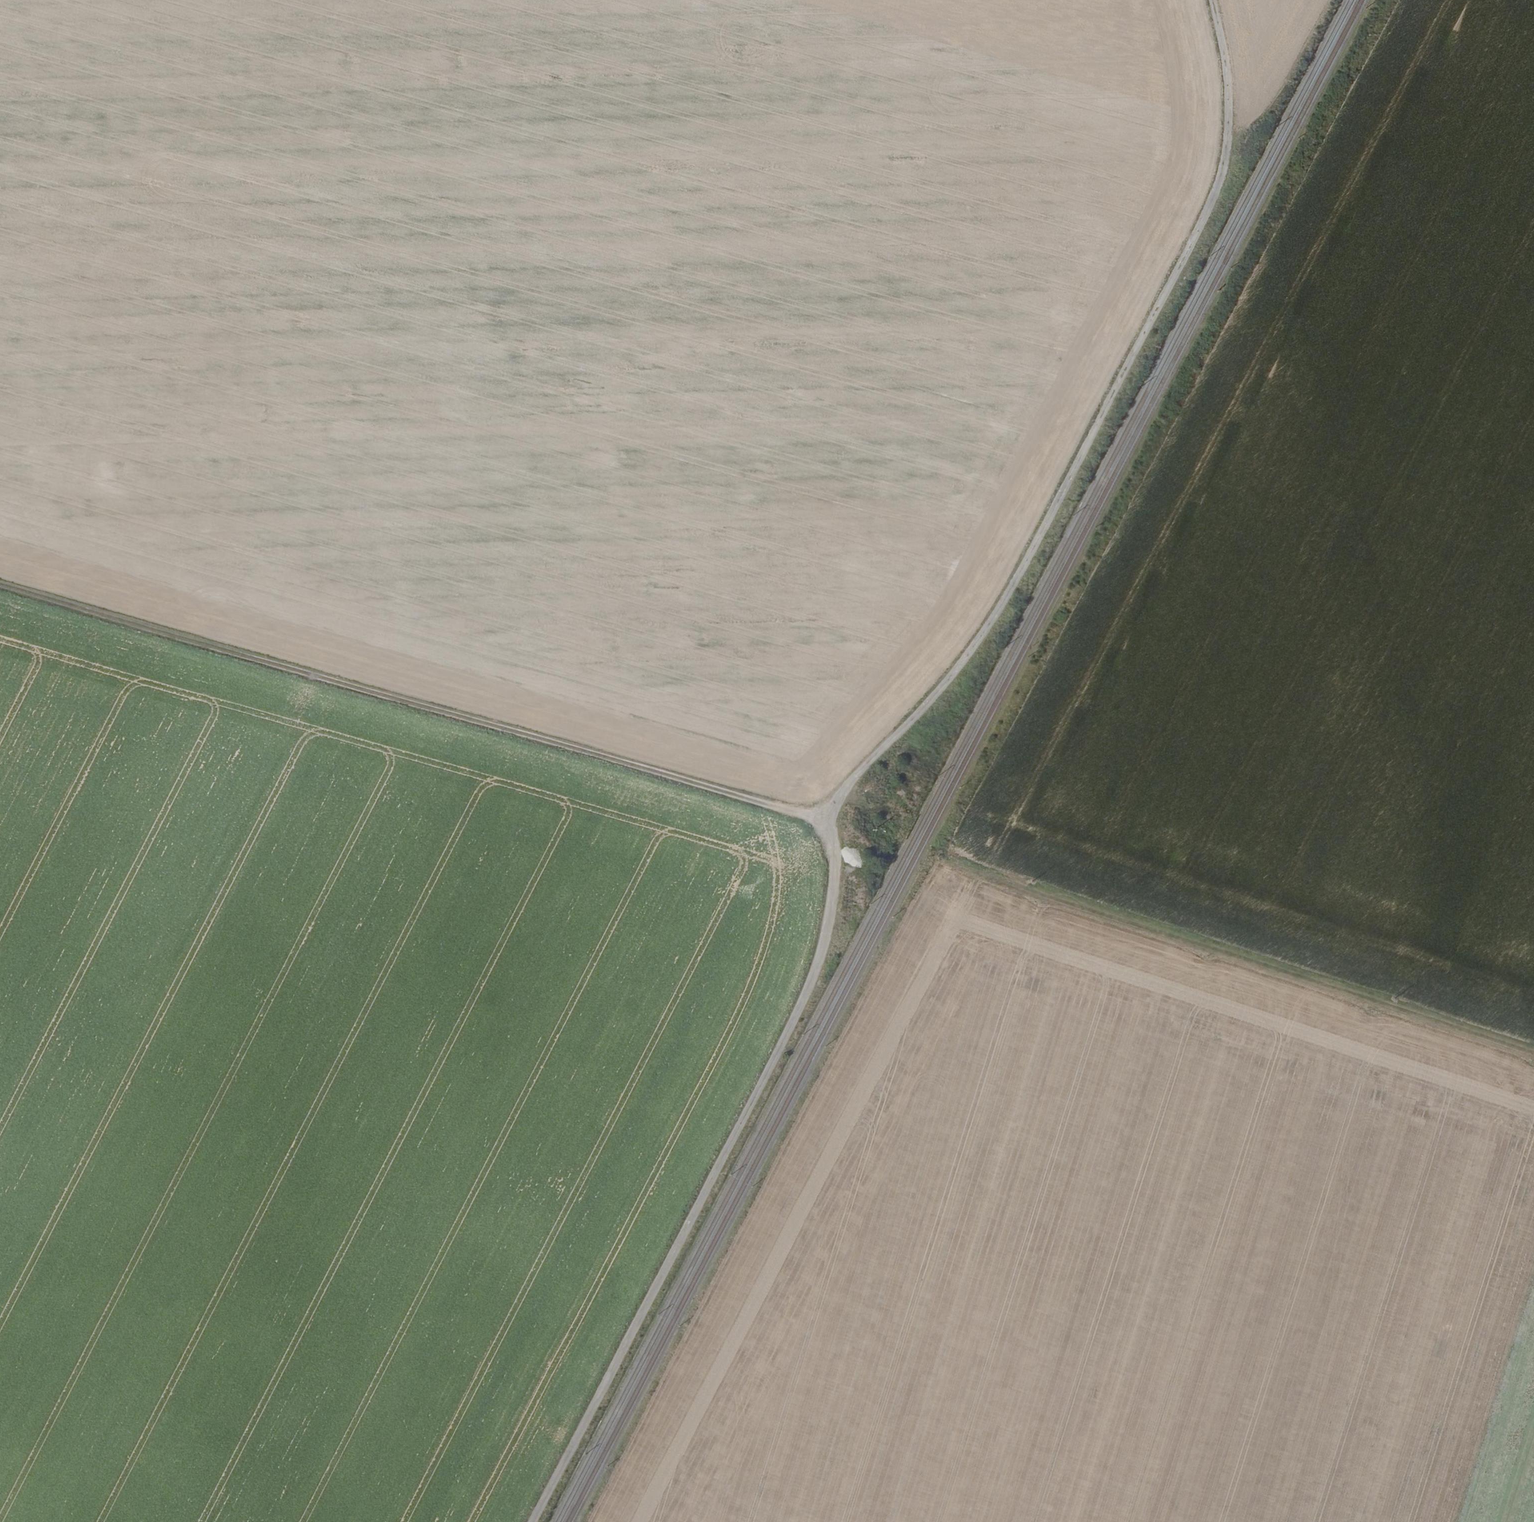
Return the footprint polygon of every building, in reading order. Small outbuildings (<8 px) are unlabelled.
[(909,759),(910,769),(917,769),(915,758),(909,759)]
